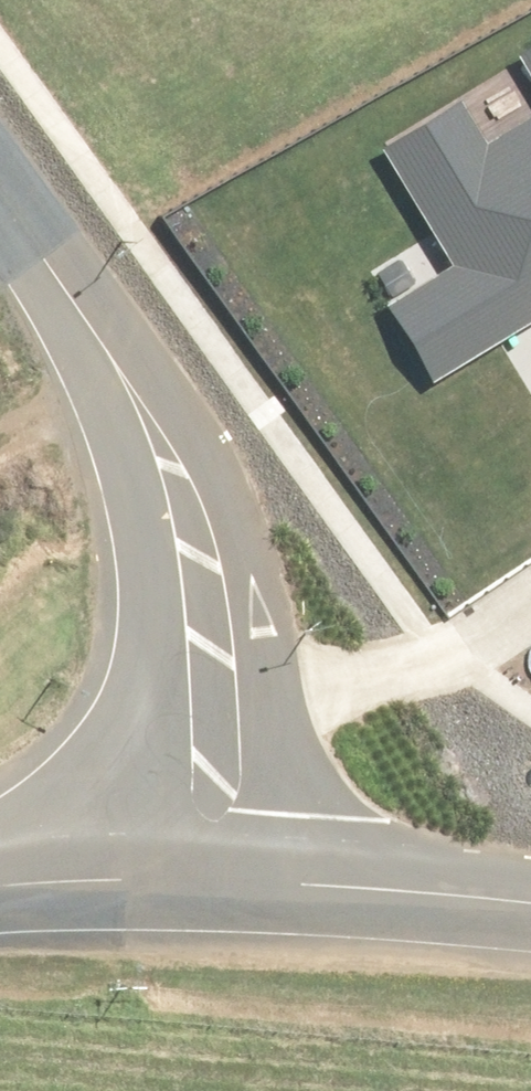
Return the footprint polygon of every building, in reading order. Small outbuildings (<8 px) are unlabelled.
[(512,70),(530,101),(530,59),(512,70)] [(480,149),(454,106),(378,153),(450,267),(384,308),(432,386),(530,325),(530,118),(480,149)]
